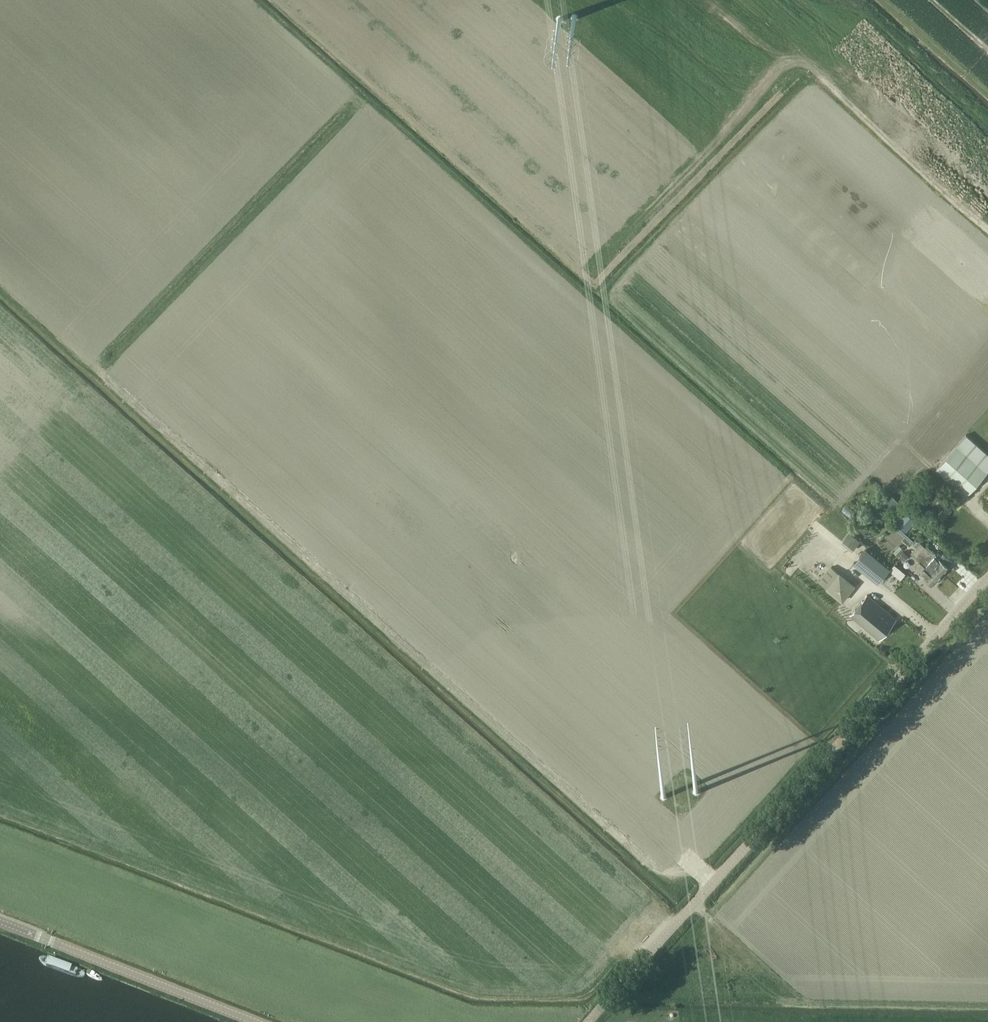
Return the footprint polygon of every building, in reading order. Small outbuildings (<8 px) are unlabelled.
[(958,445),(938,468),(968,495),(987,473),(987,453),(967,434),(958,445)] [(893,494),(888,499),(896,507),(901,501),(893,494)] [(956,508),(960,504),(956,500),(952,505),(956,508)] [(896,522),(903,528),(912,518),(906,512),(896,522)] [(858,552),(865,544),(850,530),(843,539),(858,552)] [(925,565),(924,566),(919,572),(932,584),(937,578),(938,579),(950,566),(949,565),(953,561),(944,552),(940,557),(936,554),(935,555),(920,542),(911,552),(925,565)] [(878,582),(890,568),(866,548),(854,562),(878,582)] [(890,570),(901,579),(905,573),(895,565),(890,570)] [(840,573),(832,567),(820,581),(827,587),(828,588),(842,601),(856,585),(840,573)] [(880,638),(897,618),(867,593),(850,612),(880,638)]
